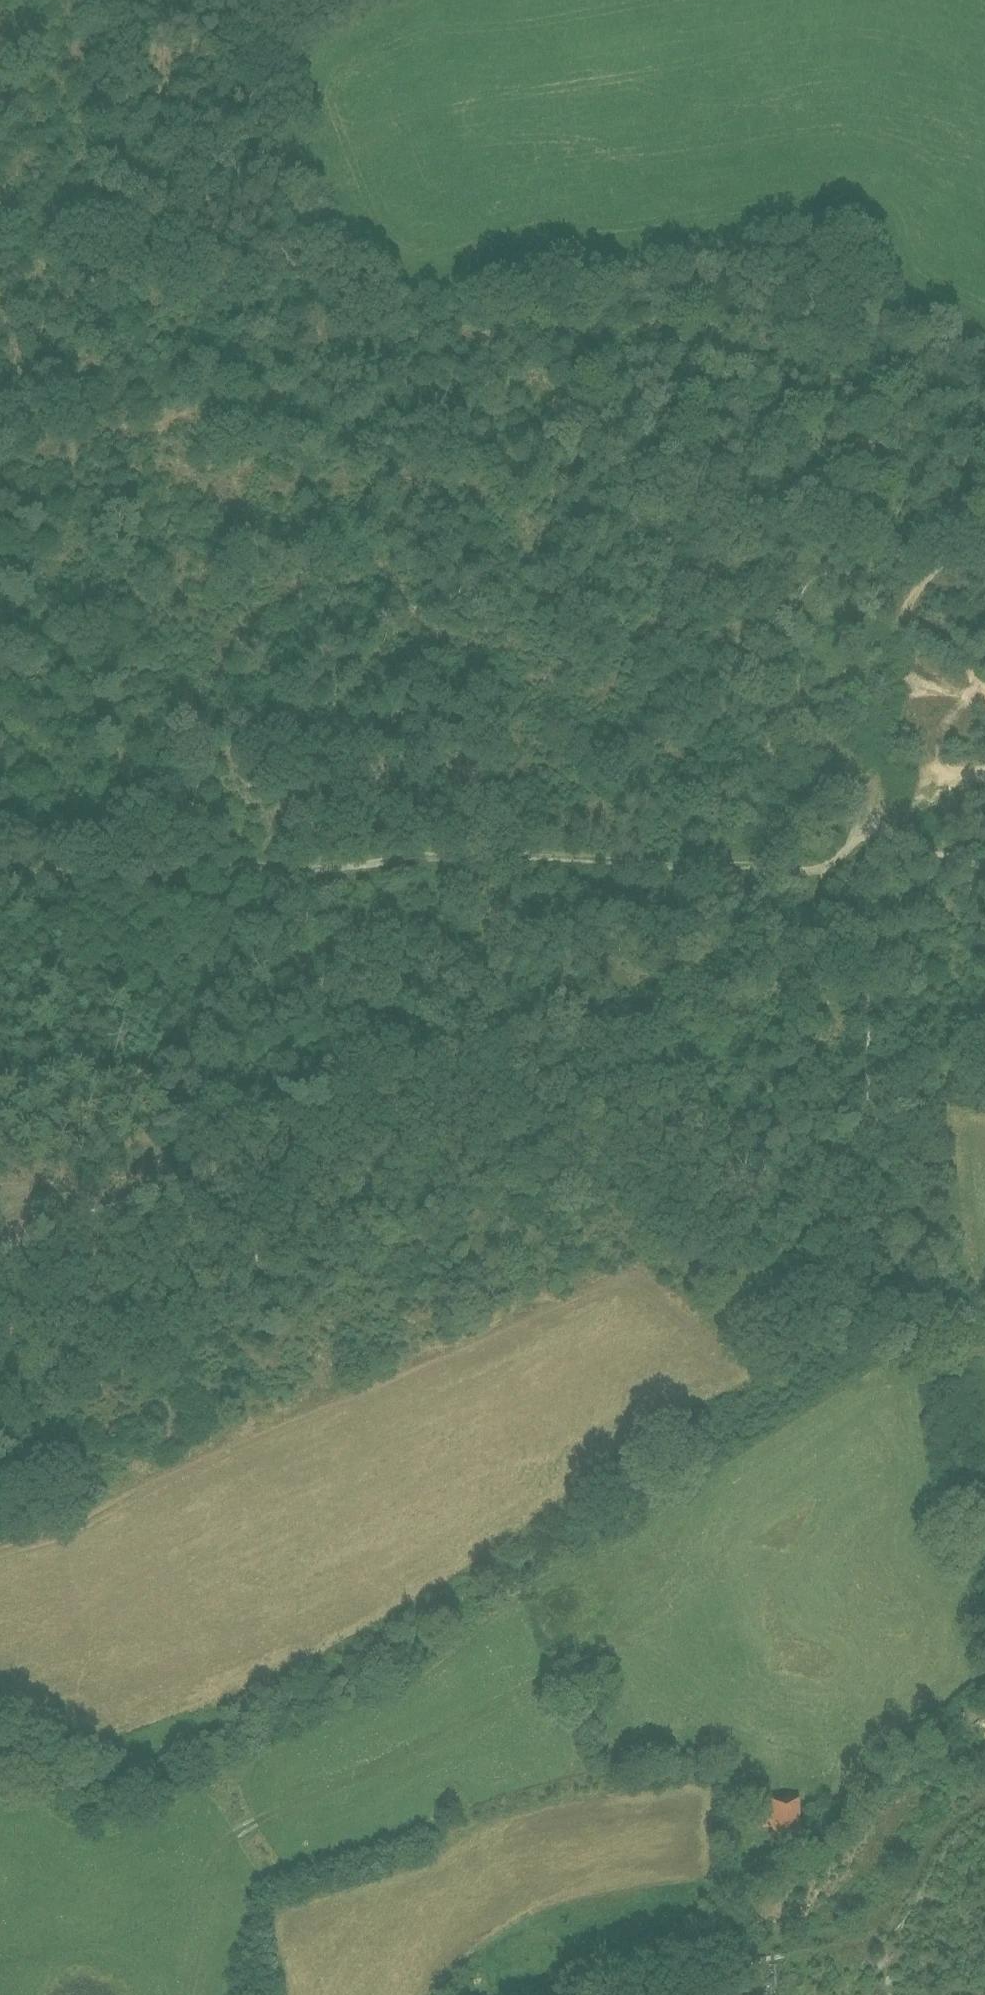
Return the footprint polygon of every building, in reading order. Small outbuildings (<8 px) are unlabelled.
[(770,1837),(799,1837),(799,1801),(771,1801),(771,1809),(759,1809),(759,1829),(770,1829),(770,1837)]
